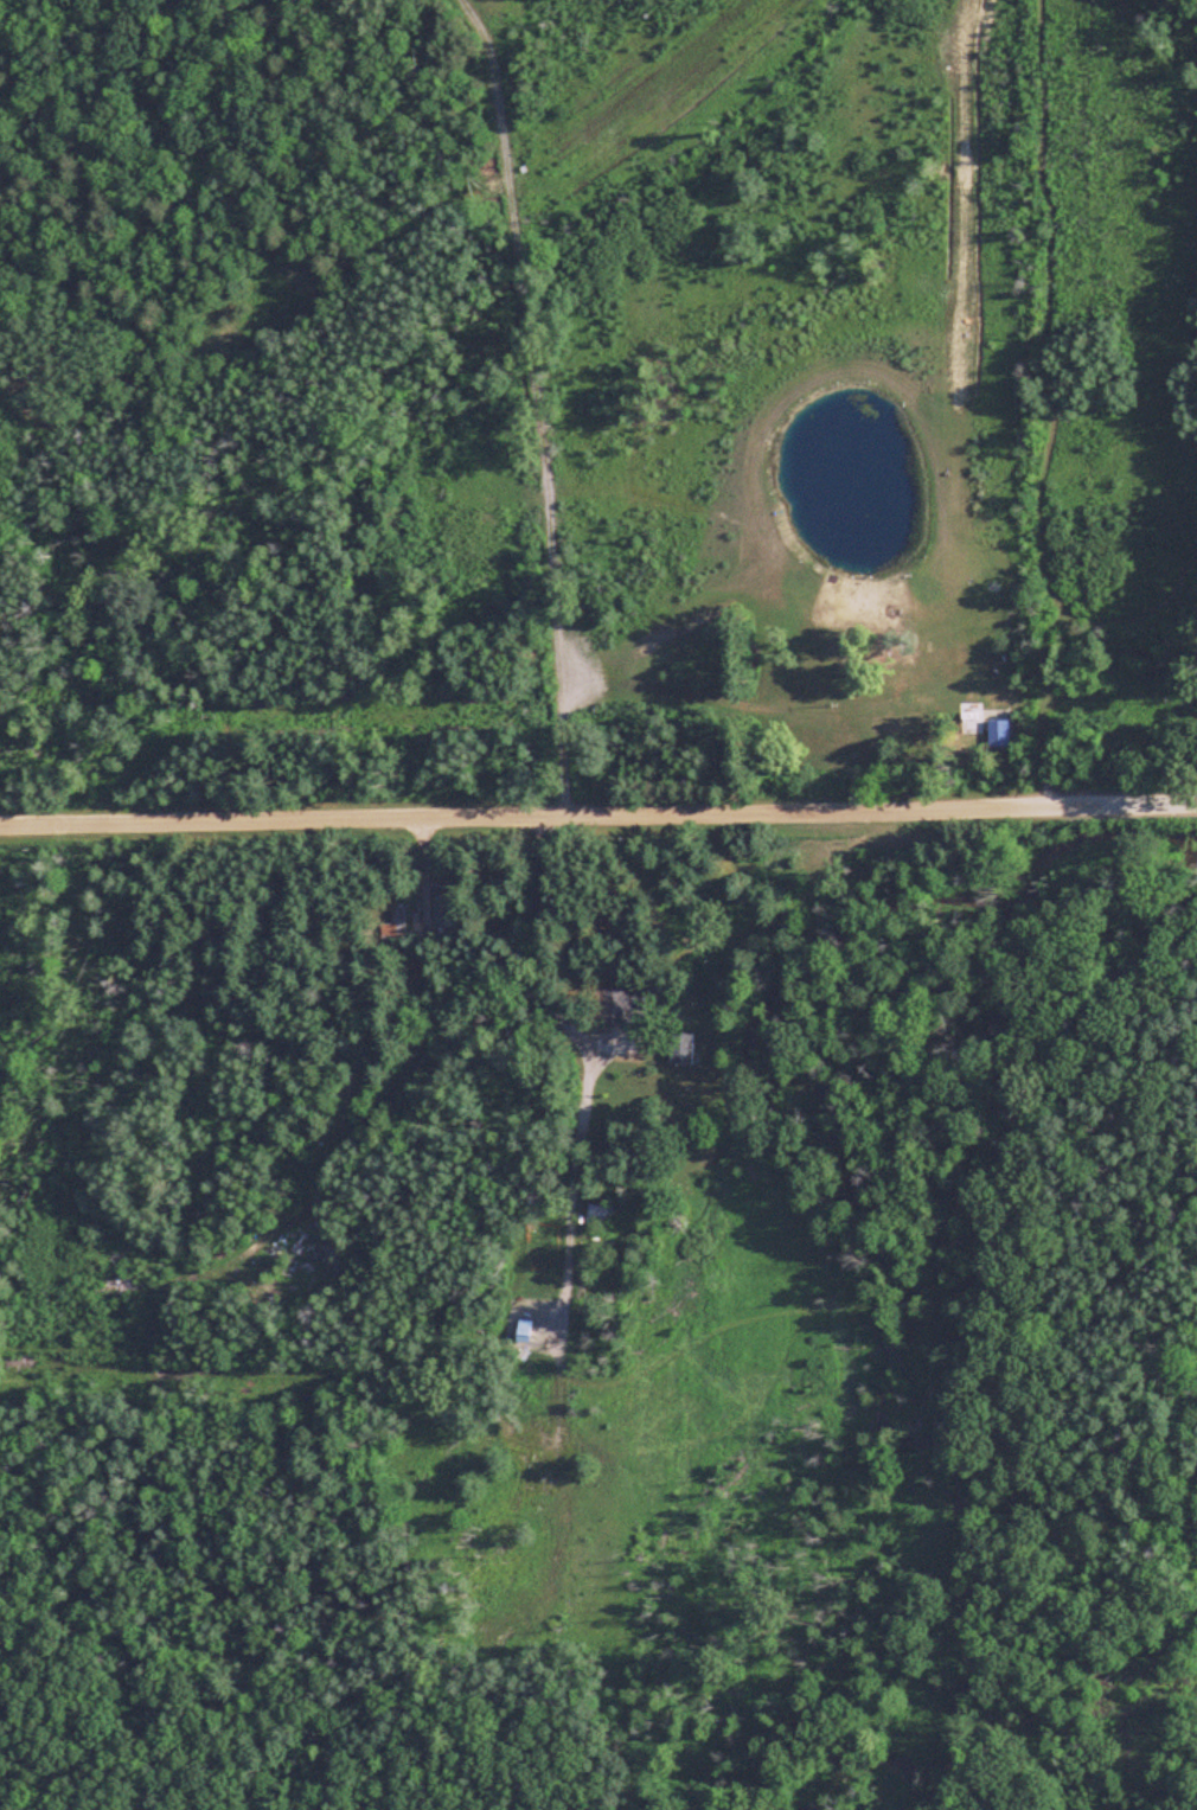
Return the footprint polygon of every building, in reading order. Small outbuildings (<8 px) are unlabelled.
[(389,939),(405,939),(405,900),(389,900),(389,939)] [(434,928),(459,928),(459,901),(434,901),(434,928)] [(636,1022),(636,990),(601,990),(601,1022),(636,1022)] [(668,1066),(693,1066),(693,1033),(668,1033),(668,1066)] [(585,1225),(610,1228),(613,1208),(588,1204),(585,1225)]
